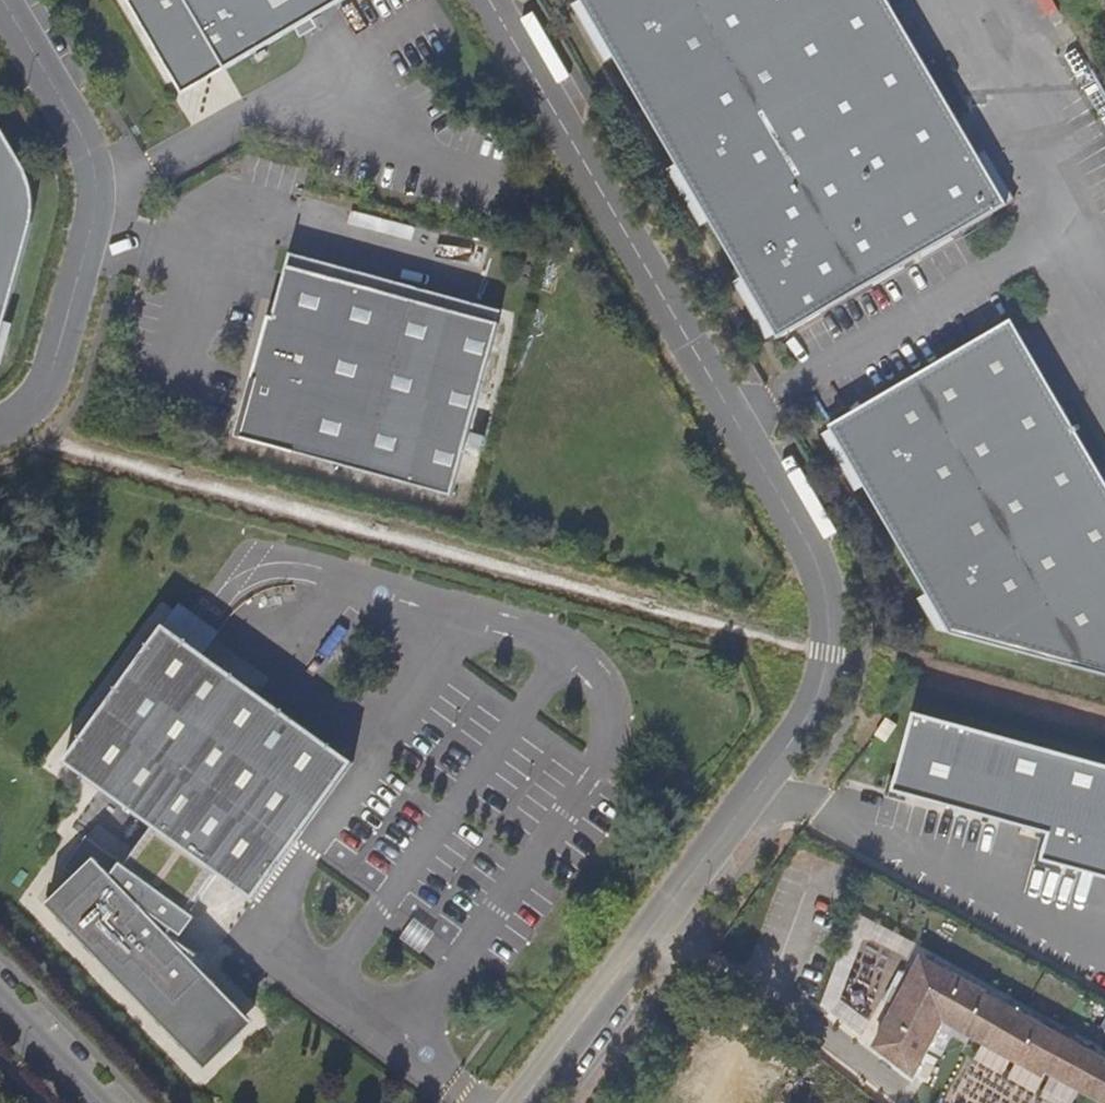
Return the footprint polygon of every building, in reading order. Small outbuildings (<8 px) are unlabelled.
[(171,74),(214,49),(220,59),(320,0),(128,0),(171,74)] [(889,0),(581,0),(779,338),(1008,205),(889,0)] [(34,213),(31,186),(27,173),(23,166),(0,127),(0,336),(34,213)] [(235,438),(452,497),(499,324),(287,266),(273,318),(268,317),(235,438)] [(956,645),(1104,680),(1104,484),(1012,319),(830,426),(956,645)] [(354,768),(170,629),(68,764),(156,830),(127,869),(87,839),(64,870),(78,880),(52,905),(201,1058),(243,1018),(177,953),(180,950),(169,939),(173,932),(187,913),(214,874),(252,903),(354,768)] [(1104,879),(1104,766),(914,713),(892,792),(1048,835),(1041,862),(1104,879)] [(876,736),(885,742),(897,726),(887,719),(876,736)] [(201,1058),(52,905),(49,908),(205,1068),(252,1022),(245,1015),(243,1018),(201,1058)] [(196,920),(187,913),(173,932),(182,939),(196,920)] [(245,1015),(180,950),(177,953),(243,1018),(245,1015)] [(924,959),(876,1048),(915,1078),(945,1023),(1044,1079),(1046,1073),(1101,1102),(1104,1102),(1104,1059),(924,959)]
